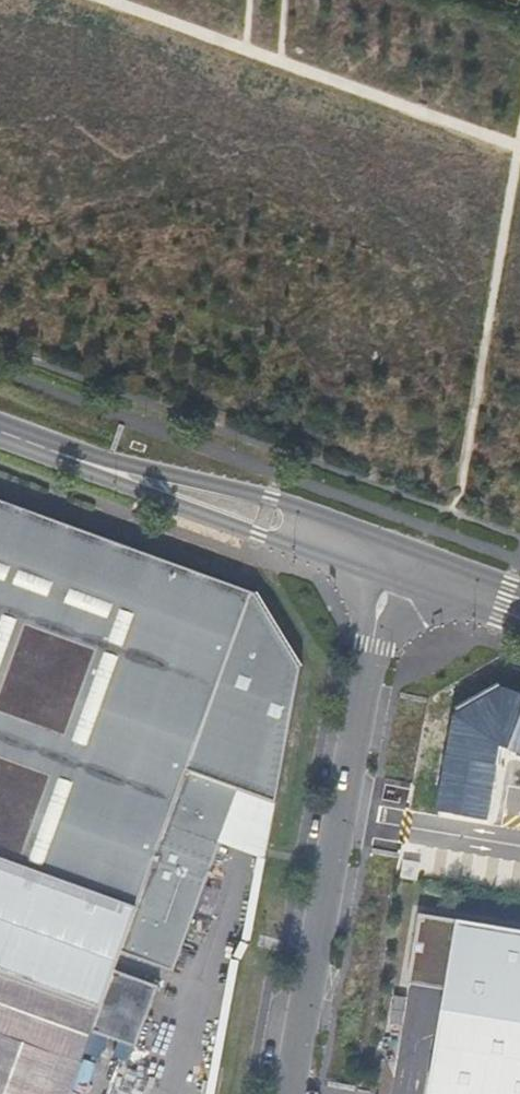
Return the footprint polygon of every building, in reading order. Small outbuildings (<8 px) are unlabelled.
[(92,1032),(135,1046),(157,985),(112,970),(118,952),(172,971),(219,841),(263,858),(298,668),(252,593),(244,591),(0,503),(0,1093),(69,1093),(92,1032)] [(440,812),(491,821),(505,746),(519,752),(519,693),(507,688),(457,716),(440,812)] [(422,863),(405,860),(403,878),(420,880),(422,863)] [(418,913),(406,987),(411,987),(413,985),(445,990),(429,1093),(519,1093),(519,930),(418,913)]
